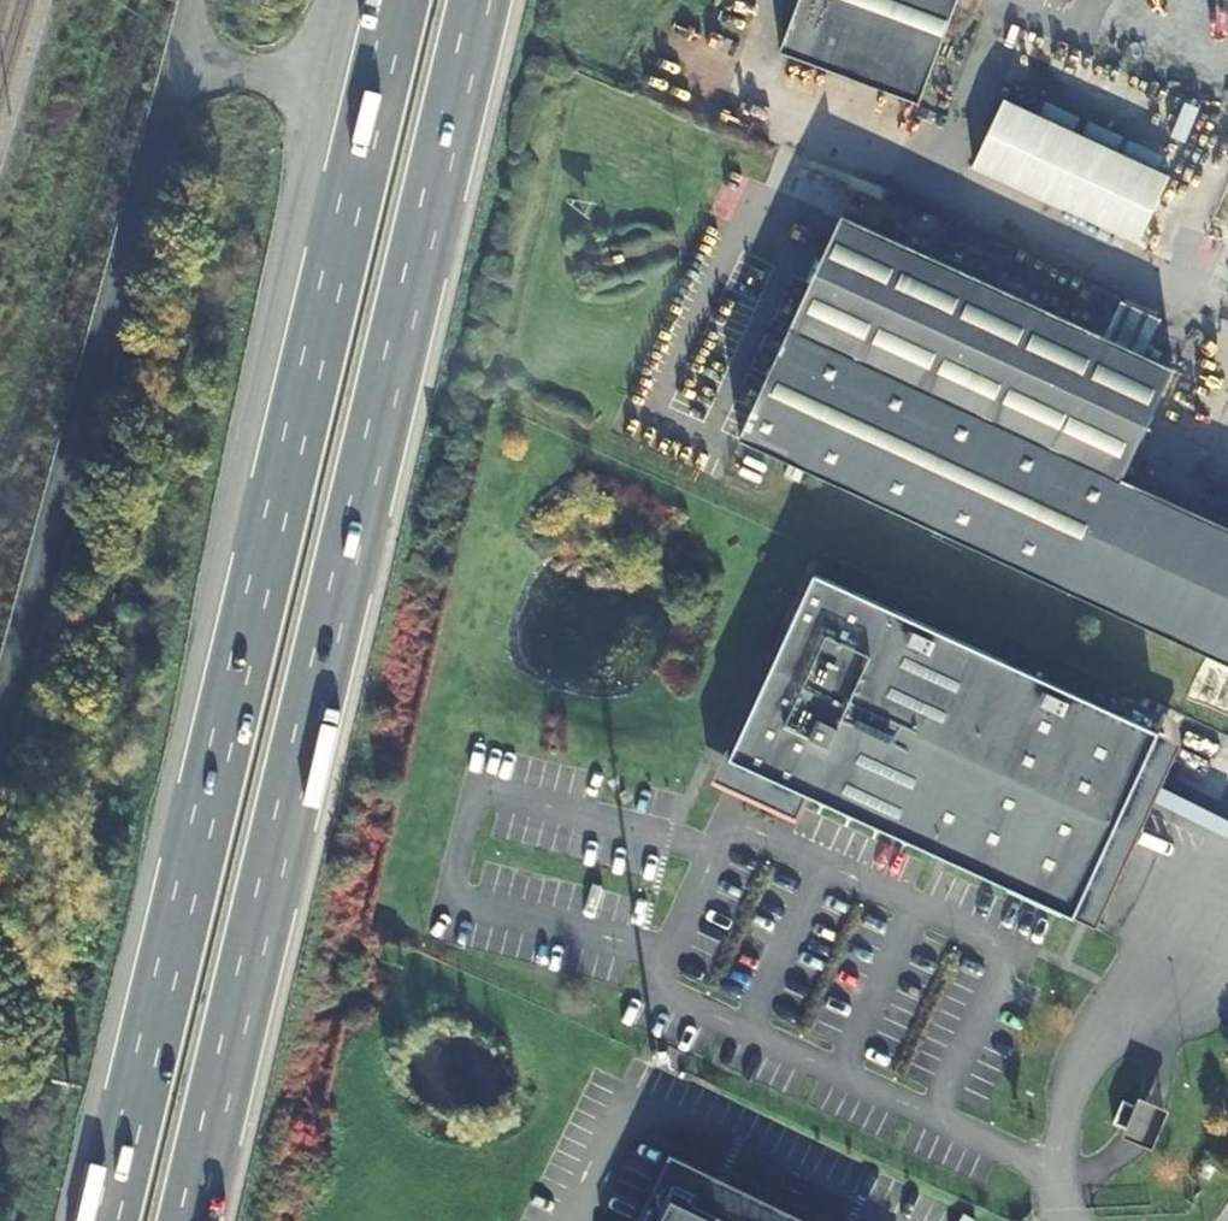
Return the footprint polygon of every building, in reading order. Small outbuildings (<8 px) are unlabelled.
[(949,0),(792,0),(777,38),(914,91),(949,0)] [(1003,89),(974,158),(1142,227),(1170,158),(1003,89)] [(1164,362),(1135,349),(1097,332),(833,209),(732,435),(1227,667),(1227,528),(1111,476),(1164,362)] [(1113,295),(1097,332),(1135,349),(1152,313),(1113,295)] [(762,674),(724,758),(1073,920),(1159,734),(815,574),(768,676),(762,674)] [(1159,734),(1073,920),(1095,930),(1181,744),(1159,734)] [(1130,1130),(1126,1138),(1154,1150),(1170,1111),(1143,1100),(1139,1108),(1130,1130)] [(1124,1102),(1114,1124),(1130,1130),(1139,1108),(1124,1102)] [(1202,1170),(1210,1157),(1203,1153),(1195,1165),(1202,1170)] [(679,1159),(648,1220),(807,1220),(679,1159)]
